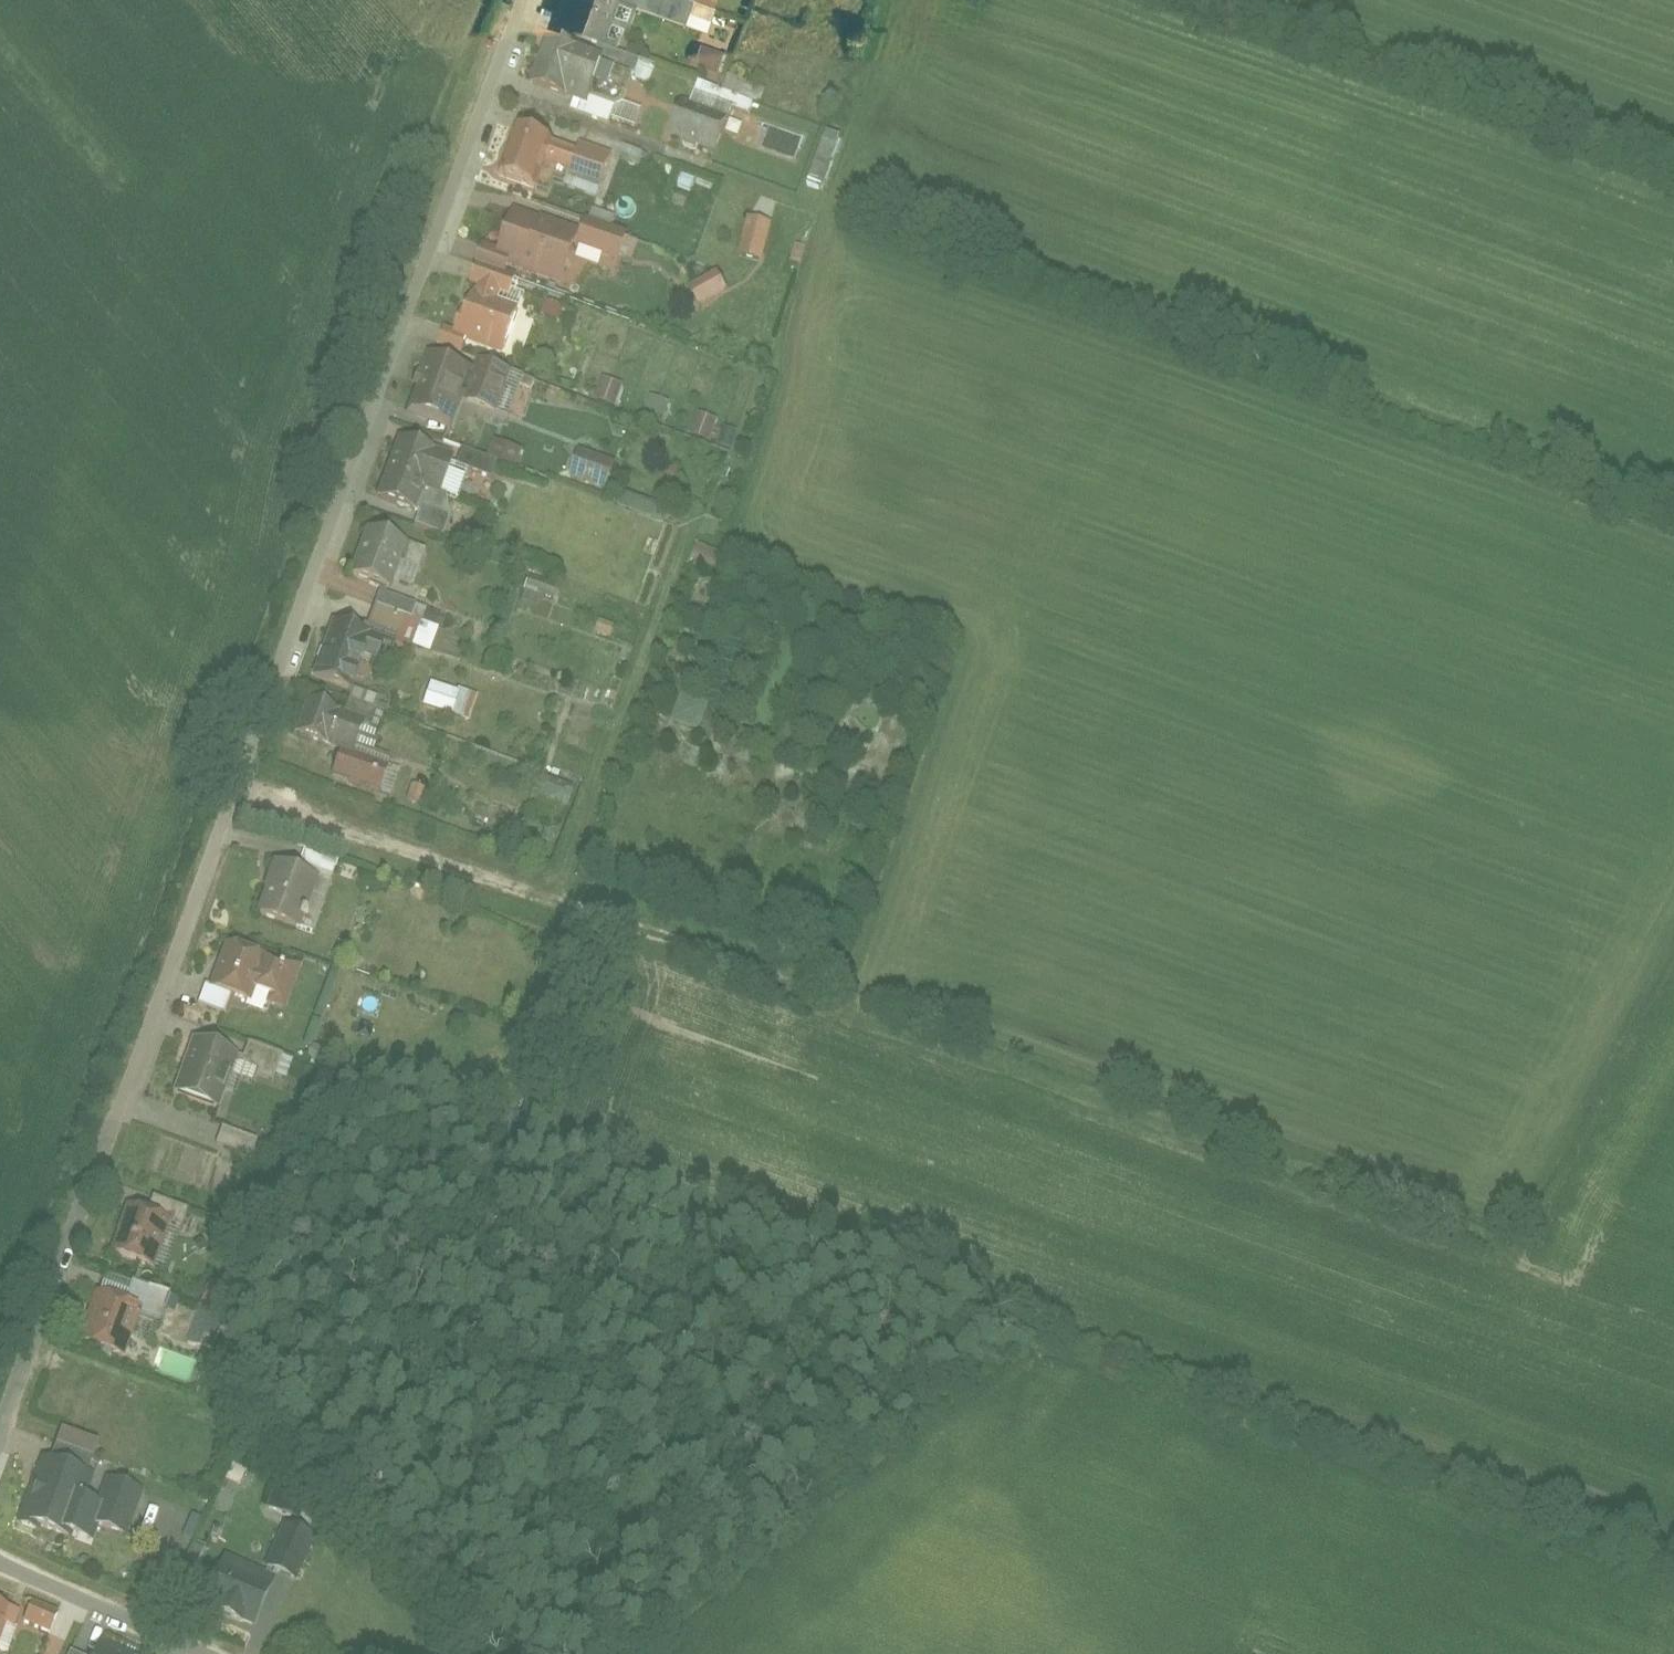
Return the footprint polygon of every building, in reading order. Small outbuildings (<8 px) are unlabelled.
[(559,12),(603,29),(613,0),(563,0),(559,12)] [(686,15),(691,0),(646,0),(686,15)] [(600,59),(547,39),(532,79),(585,99),(591,83),(598,63),(600,59)] [(729,51),(701,40),(692,65),(720,75),(729,51)] [(591,83),(605,88),(612,69),(598,63),(591,83)] [(729,119),(681,101),(669,131),(717,149),(729,119)] [(553,140),(517,127),(500,174),(535,187),(545,162),(553,140)] [(846,137),(826,129),(808,179),(827,186),(846,137)] [(553,140),(545,162),(570,171),(578,150),(553,140)] [(600,188),(613,155),(581,143),(578,150),(570,171),(568,176),(600,188)] [(576,232),(515,209),(500,251),(512,255),(561,273),(576,232)] [(773,220),(748,215),(740,252),(765,258),(773,220)] [(577,243),(620,259),(629,235),(586,219),(577,243)] [(483,245),(477,262),(506,272),(512,255),(500,251),(483,245)] [(476,264),(470,282),(479,285),(500,293),(510,297),(516,278),(476,264)] [(717,270),(691,286),(701,303),(727,287),(717,270)] [(477,293),(497,301),(500,293),(479,285),(477,293)] [(468,338),(506,352),(522,310),(497,301),(477,293),(472,291),(456,334),(468,338)] [(559,319),(561,305),(543,302),(540,316),(559,319)] [(442,329),(436,344),(462,353),(468,338),(456,334),(442,329)] [(472,368),(428,352),(408,406),(452,422),(472,368)] [(496,411),(511,371),(479,359),(464,399),(496,411)] [(623,384),(603,377),(597,398),(617,404),(623,384)] [(672,401),(652,395),(645,415),(665,422),(672,401)] [(718,420),(698,413),(692,434),(712,440),(718,420)] [(450,454),(399,436),(378,496),(417,509),(424,489),(437,493),(446,468),(450,454)] [(517,466),(523,448),(493,438),(487,456),(496,459),(517,466)] [(455,461),(491,474),(496,459),(487,456),(460,447),(455,461)] [(615,462),(582,450),(572,477),(605,489),(615,462)] [(455,499),(464,474),(446,468),(437,493),(455,499)] [(414,523),(444,533),(451,514),(421,504),(414,523)] [(406,541),(366,527),(350,572),(391,586),(406,541)] [(688,561),(718,572),(725,555),(695,544),(688,561)] [(551,597),(555,585),(524,577),(520,589),(551,597)] [(380,590),(375,603),(405,614),(410,601),(380,590)] [(375,603),(368,622),(398,633),(405,614),(375,603)] [(413,607),(410,617),(437,626),(440,615),(413,607)] [(368,631),(334,619),(316,671),(350,683),(359,655),(372,660),(379,640),(366,636),(368,631)] [(467,717),(472,692),(426,682),(420,707),(467,717)] [(680,693),(670,719),(698,729),(708,703),(680,693)] [(364,717),(307,697),(295,731),(352,751),(364,717)] [(340,750),(333,772),(378,788),(386,766),(340,750)] [(330,880),(337,860),(306,849),(299,869),(317,876),(330,880)] [(299,869),(273,860),(255,913),(299,928),(317,876),(299,869)] [(262,955),(225,943),(209,987),(233,996),(246,1000),(248,994),(262,955)] [(248,994),(283,1006),(298,962),(264,950),(262,955),(248,994)] [(202,985),(197,1000),(228,1011),(233,996),(209,987),(202,985)] [(237,1052),(192,1037),(173,1091),(218,1107),(230,1071),(237,1052)] [(230,1071),(254,1080),(256,1072),(274,1078),(283,1054),(249,1042),(244,1055),(237,1052),(230,1071)] [(258,1138),(223,1126),(217,1143),(251,1155),(258,1138)] [(182,1223),(188,1206),(152,1194),(146,1211),(169,1219),(182,1223)] [(146,1211),(125,1204),(108,1252),(152,1268),(169,1219),(146,1211)] [(141,1306),(94,1290),(77,1340),(123,1356),(141,1306)] [(96,1441),(61,1429),(50,1460),(86,1472),(96,1441)] [(50,1460),(41,1456),(19,1520),(70,1538),(72,1533),(93,1541),(98,1527),(90,1524),(98,1502),(85,1498),(93,1474),(86,1472),(50,1460)] [(139,1489),(107,1477),(98,1502),(90,1524),(98,1527),(123,1535),(139,1489)] [(311,1536),(282,1524),(264,1568),(293,1580),(311,1536)] [(273,1578),(225,1559),(207,1602),(219,1606),(216,1614),(239,1623),(242,1616),(255,1621),(273,1578)] [(0,1599),(0,1626),(1,1623),(9,1602),(0,1599)] [(59,1611),(33,1601),(24,1623),(50,1633),(59,1611)] [(9,1602),(1,1623),(14,1628),(21,1607),(9,1602)] [(102,1644),(98,1653),(126,1653),(102,1644)]
